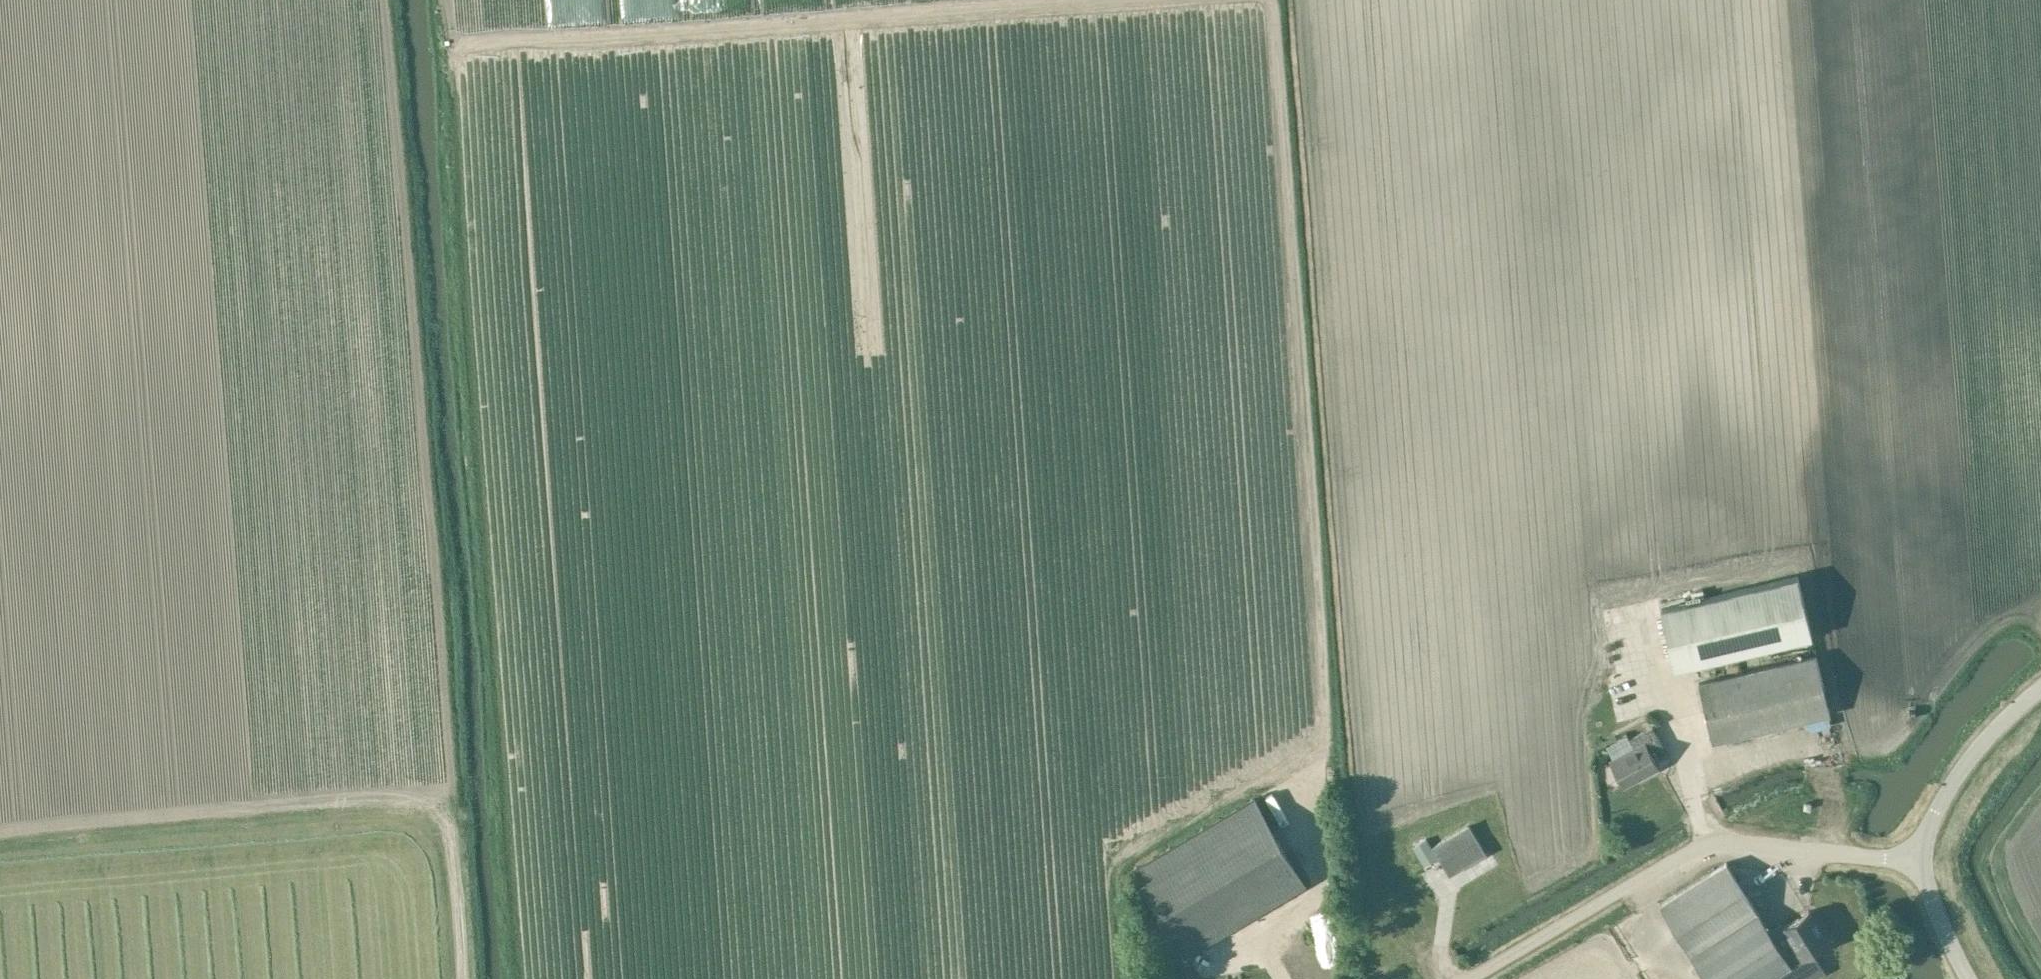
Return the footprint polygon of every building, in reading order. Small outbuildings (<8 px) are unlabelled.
[(1800,579),(1662,610),(1675,675),(1815,643),(1800,579)] [(1830,715),(1816,657),(1699,684),(1712,742),(1830,715)] [(1601,705),(1604,716),(1622,711),(1620,701),(1601,705)] [(1658,769),(1651,756),(1664,749),(1652,727),(1628,739),(1633,749),(1610,761),(1624,787),(1658,769)] [(1308,882),(1256,792),(1132,863),(1184,954),(1308,882)] [(1434,851),(1426,839),(1414,847),(1421,859),(1434,851)] [(1494,883),(1479,855),(1444,874),(1459,903),(1494,883)] [(1809,911),(1783,927),(1781,923),(1769,930),(1727,863),(1660,905),(1706,978),(1768,978),(1791,965),(1782,951),(1794,944),(1803,957),(1828,941),(1809,911)]
